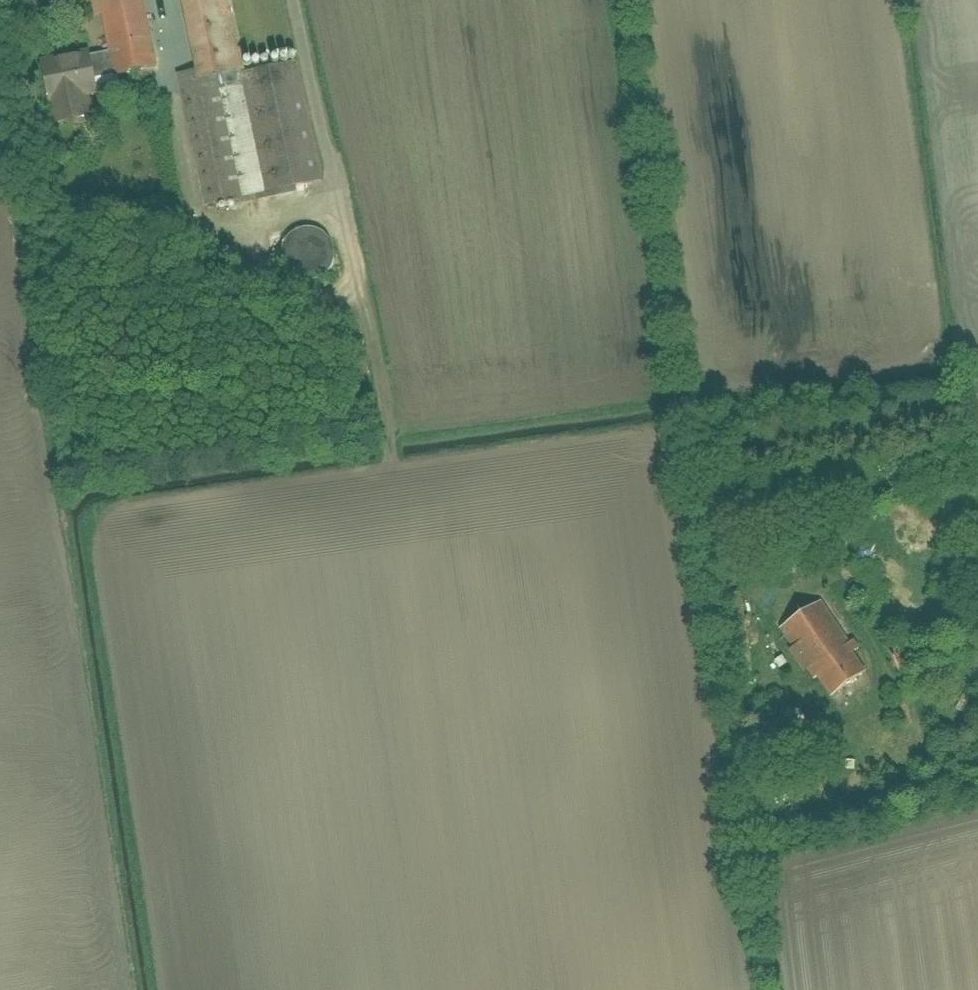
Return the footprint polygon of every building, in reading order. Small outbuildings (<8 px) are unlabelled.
[(133,0),(92,0),(105,71),(83,75),(80,61),(46,67),(56,125),(88,119),(83,91),(121,84),(118,67),(144,62),(133,0)] [(292,65),(234,77),(219,0),(186,0),(200,75),(176,79),(202,208),(316,186),(292,65)] [(343,263),(344,256),(343,250),(342,245),(339,240),(334,235),(330,231),(324,228),(319,227),(313,227),(306,228),(301,230),(296,233),(292,237),(288,241),(286,247),(285,252),(284,258),(286,265),(288,270),(290,274),(294,278),(299,282),(303,284),(309,286),(315,286),(319,286),(326,284),(331,281),(335,277),(339,273),(342,268),(343,263)] [(817,605),(783,628),(827,692),(861,669),(817,605)]
